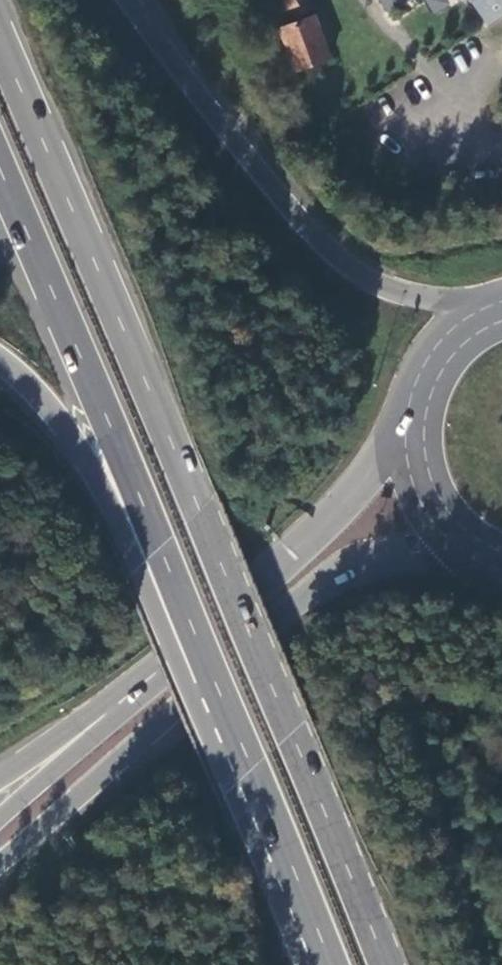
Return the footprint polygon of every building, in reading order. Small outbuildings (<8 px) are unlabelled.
[(271,1),(287,26),(281,28),(299,74),(334,61),(319,15),(301,21),(299,16),(314,6),(310,0),(272,0),(271,1)] [(412,4),(408,0),(400,0),(387,12),(395,20),(412,4)] [(490,20),(501,13),(501,0),(477,0),(490,20)]
